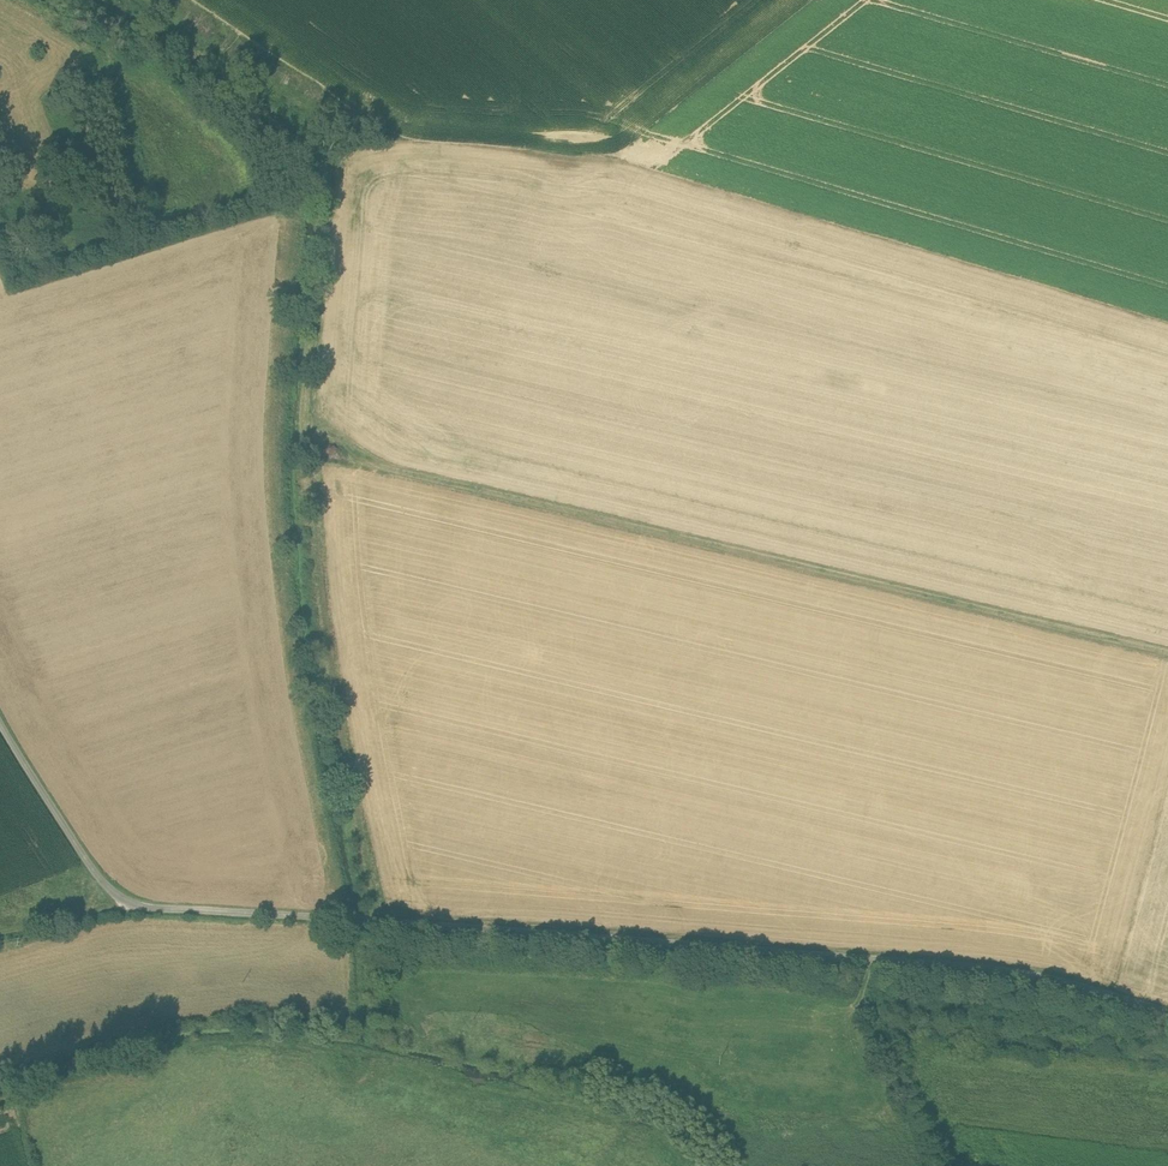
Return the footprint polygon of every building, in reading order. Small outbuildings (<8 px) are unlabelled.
[(912,1060),(921,1060),(925,1053),(921,1045),(912,1045),(908,1052),(912,1060)]
